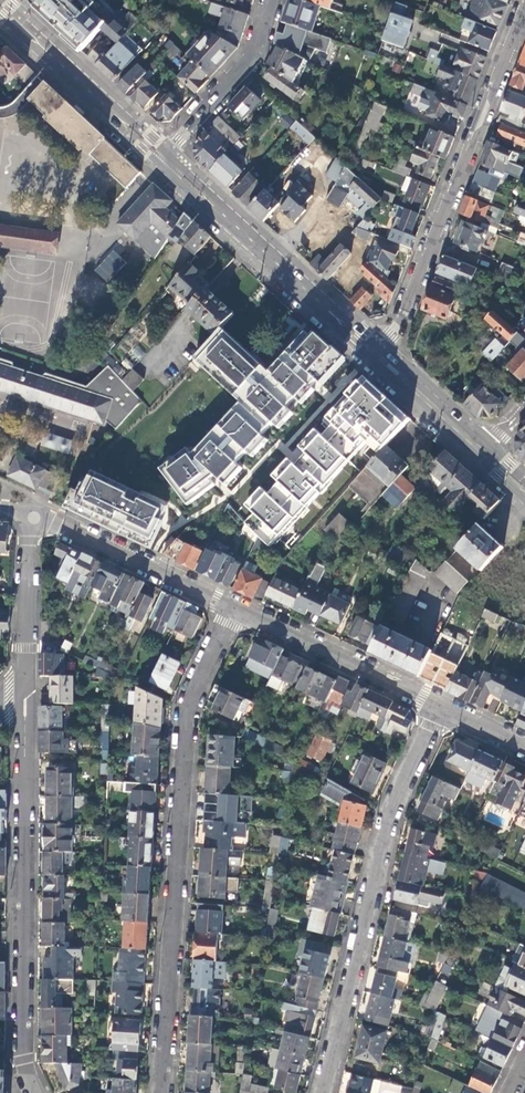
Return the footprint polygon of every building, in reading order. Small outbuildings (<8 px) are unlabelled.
[(105,24),(89,9),(95,2),(91,0),(36,0),(31,5),(82,50),(101,28),(105,24)] [(131,4),(127,0),(122,6),(125,9),(131,4)] [(301,0),(288,0),(281,21),(306,30),(312,32),(320,7),(305,1),(301,0)] [(305,1),(320,7),(330,10),(333,0),(305,0),(305,1)] [(466,18),(497,30),(509,0),(473,0),(466,18)] [(403,49),(417,9),(396,3),(382,41),(403,49)] [(248,15),(226,7),(219,27),(226,30),(223,38),(238,47),(248,15)] [(125,15),(119,9),(105,24),(101,28),(118,42),(119,41),(138,20),(128,11),(125,15)] [(489,51),(497,30),(466,18),(462,28),(473,32),(468,43),(489,51)] [(306,30),(281,21),(274,43),(289,51),(298,53),(306,30)] [(223,38),(208,30),(194,45),(196,47),(188,56),(193,61),(207,74),(210,77),(238,47),(223,38)] [(166,51),(174,43),(163,34),(156,42),(166,51)] [(118,42),(111,50),(96,65),(103,73),(113,81),(136,57),(119,41),(118,42)] [(102,43),(87,58),(96,65),(111,50),(102,43)] [(289,51),(274,43),(267,63),(273,67),(289,79),(296,66),(300,68),(305,59),(289,51)] [(7,74),(5,68),(8,67),(29,87),(30,85),(38,76),(23,62),(8,48),(0,52),(0,77),(7,74)] [(430,48),(426,59),(436,63),(441,52),(430,48)] [(478,79),(486,57),(462,48),(454,69),(478,79)] [(394,61),(377,55),(375,61),(392,67),(394,61)] [(138,65),(118,86),(123,91),(127,94),(150,69),(154,65),(150,62),(150,61),(142,69),(138,65)] [(196,93),(204,84),(201,80),(207,74),(193,61),(178,77),(196,93)] [(469,102),(478,79),(454,69),(442,65),(438,76),(448,80),(445,88),(459,93),(458,97),(469,102)] [(518,66),(511,85),(523,90),(524,85),(524,68),(518,66)] [(306,92),(289,79),(273,67),(265,77),(294,98),(297,94),(301,98),(306,92)] [(153,72),(150,69),(127,94),(135,102),(137,99),(145,107),(158,92),(146,81),(153,72)] [(45,83),(38,76),(30,85),(38,91),(45,83)] [(265,92),(252,80),(220,116),(223,118),(225,120),(233,111),(243,119),(261,100),(259,98),(265,92)] [(38,91),(30,85),(29,87),(23,93),(31,100),(126,188),(141,172),(45,83),(38,91)] [(436,93),(424,88),(421,96),(423,100),(419,109),(424,110),(426,104),(428,104),(430,101),(433,102),(436,93)] [(169,92),(166,95),(173,101),(175,99),(176,98),(169,92)] [(508,92),(499,114),(521,122),(524,112),(524,98),(508,92)] [(23,93),(18,98),(16,102),(12,104),(7,106),(0,108),(0,119),(1,119),(5,118),(11,116),(16,114),(21,111),(25,108),(31,100),(23,93)] [(450,98),(436,93),(433,102),(430,101),(428,104),(426,104),(424,110),(429,112),(427,115),(445,121),(449,111),(463,117),(467,105),(456,100),(455,103),(450,101),(450,98)] [(172,119),(181,109),(179,107),(181,105),(175,99),(173,101),(166,95),(152,111),(159,118),(164,112),(172,119)] [(393,110),(374,103),(363,126),(369,129),(375,131),(384,111),(391,114),(393,110)] [(77,104),(73,108),(83,116),(86,113),(77,104)] [(499,114),(496,121),(523,132),(524,128),(524,123),(521,122),(499,114)] [(289,128),(292,118),(283,115),(279,125),(289,128)] [(218,123),(221,120),(218,118),(214,123),(224,132),(226,130),(218,123)] [(240,137),(241,136),(225,120),(223,118),(221,120),(218,123),(226,130),(224,132),(229,137),(234,132),(240,137)] [(309,143),(315,136),(297,120),(291,126),(309,143)] [(524,146),(524,133),(502,124),(498,136),(524,146)] [(369,129),(363,126),(351,154),(357,157),(369,129)] [(446,159),(455,137),(442,132),(441,134),(431,130),(427,143),(420,141),(418,147),(440,156),(446,159)] [(210,171),(225,154),(228,152),(205,132),(195,144),(195,157),(199,161),(210,171)] [(235,143),(240,137),(234,132),(229,137),(235,143)] [(489,141),(479,164),(504,174),(504,172),(519,177),(524,167),(515,164),(519,154),(502,147),(502,146),(489,141)] [(440,156),(418,147),(413,159),(419,161),(418,164),(421,165),(418,174),(431,179),(440,156)] [(217,177),(228,187),(243,171),(225,154),(210,171),(217,177)] [(324,173),(336,183),(325,198),(337,208),(344,200),(364,216),(381,196),(336,159),(324,173)] [(368,161),(363,159),(355,174),(359,178),(368,161)] [(400,159),(395,172),(407,176),(407,177),(410,169),(405,167),(407,162),(400,159)] [(472,183),(486,188),(492,175),(477,169),(472,183)] [(262,184),(249,172),(232,191),(234,193),(250,207),(266,189),(270,186),(265,181),(262,184)] [(492,175),(486,188),(495,191),(500,178),(492,175)] [(420,209),(430,185),(414,179),(407,177),(407,176),(402,189),(408,191),(404,203),(420,209)] [(275,208),(294,222),(314,194),(295,181),(275,208)] [(154,260),(168,239),(169,237),(180,221),(166,208),(173,200),(154,183),(116,223),(154,260)] [(491,202),(495,192),(495,191),(486,188),(472,183),(468,193),(491,202)] [(479,200),(467,196),(460,213),(482,222),(480,227),(489,230),(495,233),(499,223),(494,221),(496,217),(485,213),(488,206),(478,202),(479,200)] [(520,201),(516,212),(522,214),(524,216),(524,203),(520,201)] [(406,246),(419,214),(394,204),(391,214),(392,215),(398,217),(392,232),(389,239),(406,246)] [(494,221),(499,223),(504,211),(499,209),(498,213),(496,217),(494,221)] [(180,221),(169,237),(178,242),(180,239),(187,232),(192,236),(191,239),(186,245),(195,254),(211,236),(200,225),(186,212),(180,221)] [(398,217),(392,215),(386,229),(392,232),(398,217)] [(362,219),(356,226),(359,227),(368,231),(371,223),(362,219)] [(489,230),(480,227),(463,221),(455,243),(477,252),(481,242),(484,243),(489,230)] [(59,239),(60,232),(0,224),(0,235),(57,243),(57,239),(59,239)] [(521,231),(516,241),(524,244),(524,233),(521,231)] [(187,232),(180,239),(186,245),(191,239),(192,236),(187,232)] [(59,239),(57,239),(57,243),(0,235),(0,247),(57,254),(59,239)] [(398,283),(384,275),(400,249),(378,236),(355,276),(390,297),(398,283)] [(340,242),(324,258),(319,253),(309,263),(325,280),(352,254),(340,242)] [(94,270),(107,283),(127,262),(113,250),(94,270)] [(477,267),(444,254),(437,273),(459,281),(460,277),(462,278),(463,275),(473,279),(477,267)] [(169,285),(191,305),(206,288),(210,283),(198,273),(200,271),(189,261),(169,285)] [(511,281),(519,269),(503,263),(497,276),(511,281)] [(470,286),(473,279),(463,275),(462,278),(460,277),(459,281),(470,286)] [(432,286),(456,295),(460,286),(449,282),(435,276),(432,286)] [(362,286),(348,300),(359,310),(372,296),(362,286)] [(447,319),(456,295),(432,286),(422,309),(447,319)] [(234,314),(206,288),(191,305),(188,308),(216,334),(234,314)] [(518,333),(493,310),(485,319),(503,336),(496,341),(493,341),(475,361),(473,360),(467,367),(478,377),(513,338),(518,333)] [(198,358),(246,400),(212,439),(166,477),(196,510),(242,471),(346,358),(308,329),(278,364),(232,321),(198,358)] [(518,333),(513,338),(524,347),(524,346),(524,339),(518,333)] [(108,355),(97,347),(94,352),(103,360),(108,355)] [(524,380),(524,351),(524,350),(508,368),(523,382),(524,380)] [(104,426),(106,421),(112,426),(115,430),(142,400),(134,392),(123,381),(108,365),(87,387),(46,373),(41,377),(14,368),(13,362),(0,358),(0,392),(104,426)] [(478,377),(467,367),(452,383),(463,393),(464,392),(475,380),(478,377)] [(134,369),(123,381),(134,392),(145,379),(134,369)] [(385,444),(410,419),(363,375),(242,507),(253,518),(249,523),(270,543),(375,435),(385,444)] [(464,392),(471,399),(482,387),(475,380),(464,392)] [(471,399),(464,405),(468,409),(478,417),(491,417),(503,405),(497,399),(501,395),(491,386),(487,390),(482,386),(482,387),(471,399)] [(516,439),(517,453),(521,456),(524,460),(524,429),(516,439)] [(75,440),(49,432),(44,446),(70,454),(75,440)] [(386,446),(349,487),(372,507),(388,489),(401,475),(409,466),(386,446)] [(436,458),(426,469),(423,471),(425,473),(425,474),(439,487),(437,490),(441,493),(464,468),(452,457),(446,451),(438,460),(436,458)] [(8,476),(35,488),(38,484),(47,488),(53,474),(17,457),(8,476)] [(464,468),(441,493),(446,497),(451,491),(458,497),(451,505),(458,511),(472,496),(482,484),(469,472),(464,468)] [(176,504),(96,471),(78,515),(158,548),(176,504)] [(415,488),(401,475),(388,489),(402,502),(415,488)] [(487,489),(482,484),(472,496),(482,505),(476,512),(484,519),(501,501),(487,489)] [(343,539),(354,527),(341,515),(326,530),(330,534),(343,539)] [(6,549),(9,522),(0,521),(0,549),(6,549)] [(258,536),(246,523),(244,527),(256,540),(258,536)] [(479,525),(458,549),(482,571),(504,547),(489,533),(479,525)] [(269,546),(258,536),(256,540),(255,543),(266,551),(269,546)] [(83,553),(62,543),(56,554),(69,560),(60,579),(69,583),(83,553)] [(181,546),(174,543),(163,555),(174,560),(181,546)] [(380,556),(385,550),(371,543),(367,550),(380,556)] [(196,571),(204,553),(202,552),(204,549),(199,547),(198,550),(186,544),(177,562),(196,571)] [(398,554),(387,548),(385,550),(380,556),(392,564),(398,554)] [(219,581),(229,560),(220,555),(221,553),(216,551),(215,553),(208,550),(198,571),(219,581)] [(65,589),(85,599),(92,586),(103,563),(83,553),(69,583),(65,589)] [(398,554),(392,564),(404,571),(412,563),(398,554)] [(233,562),(229,560),(219,581),(230,587),(240,565),(233,562)] [(410,570),(408,573),(388,617),(402,624),(425,576),(431,572),(418,560),(410,570)] [(246,562),(243,569),(254,575),(258,568),(246,562)] [(331,594),(317,587),(327,567),(317,562),(311,574),(310,574),(302,590),(294,608),(306,614),(309,609),(321,615),(331,595),(331,594)] [(469,582),(446,562),(436,573),(458,594),(469,582)] [(123,572),(103,563),(92,586),(102,591),(98,598),(111,604),(119,587),(115,585),(117,582),(118,582),(123,572)] [(254,575),(243,569),(234,588),(263,602),(267,595),(272,584),(254,575)] [(132,577),(125,573),(120,584),(127,588),(132,577)] [(119,587),(111,604),(115,606),(114,607),(127,614),(124,619),(127,621),(140,592),(145,583),(132,577),(127,588),(120,584),(119,587)] [(302,590),(275,577),(272,584),(267,595),(294,608),(302,590)] [(341,592),(334,588),(331,594),(331,595),(331,596),(338,599),(341,592)] [(187,603),(162,591),(149,618),(154,621),(151,628),(162,633),(166,626),(174,630),(175,629),(187,603)] [(140,592),(127,621),(121,632),(126,634),(134,617),(142,621),(152,599),(140,592)] [(338,599),(331,596),(322,616),(341,625),(351,605),(338,599)] [(198,608),(187,603),(175,629),(192,637),(202,618),(195,614),(198,608)] [(499,614),(487,608),(483,616),(495,622),(499,614)] [(9,616),(0,616),(0,631),(8,631),(9,616)] [(349,635),(374,646),(382,628),(358,617),(349,635)] [(50,621),(43,620),(42,639),(44,634),(50,621)] [(420,678),(433,650),(383,627),(382,628),(374,646),(370,654),(420,678)] [(420,678),(433,684),(454,639),(441,633),(433,650),(420,678)] [(44,634),(42,639),(42,641),(61,650),(64,644),(44,634)] [(433,684),(447,690),(456,671),(469,646),(454,639),(433,684)] [(66,640),(64,644),(61,650),(68,653),(72,644),(66,640)] [(284,649),(268,642),(265,648),(256,644),(245,667),(270,679),(272,675),(281,656),(284,649)] [(65,655),(42,655),(41,675),(52,675),(63,676),(63,674),(73,675),(73,662),(71,660),(68,658),(65,658),(65,655)] [(180,664),(163,655),(150,681),(168,690),(180,664)] [(306,668),(281,656),(272,675),(281,679),(297,687),(306,668)] [(106,664),(104,670),(110,673),(120,678),(123,672),(106,664)] [(306,668),(297,687),(297,688),(307,694),(326,703),(337,681),(307,667),(306,668)] [(496,676),(486,671),(480,683),(471,702),(484,708),(491,693),(503,699),(513,678),(514,677),(499,670),(496,676)] [(456,671),(447,690),(471,702),(480,683),(456,671)] [(74,703),(74,676),(63,676),(52,675),(51,703),(63,703),(69,703),(74,703)] [(278,685),(281,679),(272,675),(270,679),(269,683),(275,686),(278,685)] [(369,690),(339,676),(337,681),(326,703),(324,708),(338,715),(343,706),(358,713),(359,713),(369,690)] [(502,702),(522,712),(524,706),(524,678),(523,683),(513,678),(503,699),(502,702)] [(258,705),(216,684),(209,700),(216,703),(213,710),(235,720),(239,711),(245,713),(243,717),(251,721),(258,705)] [(163,698),(138,687),(135,722),(161,728),(163,698)] [(394,702),(369,690),(359,713),(358,713),(357,715),(368,720),(372,712),(381,716),(386,718),(388,715),(394,702)] [(307,694),(305,698),(308,699),(305,704),(322,712),(324,708),(326,703),(307,694)] [(410,710),(394,702),(388,715),(394,717),(390,726),(395,729),(409,736),(415,723),(410,710)] [(110,731),(110,704),(102,704),(100,731),(110,731)] [(522,712),(517,724),(524,728),(524,706),(522,712)] [(41,707),(41,731),(62,731),(63,717),(63,707),(41,707)] [(381,716),(376,727),(381,730),(386,718),(381,716)] [(161,728),(135,722),(133,755),(138,755),(159,757),(161,728)] [(395,729),(390,726),(386,733),(392,736),(395,729)] [(268,750),(271,741),(247,729),(243,738),(268,750)] [(71,731),(62,731),(41,731),(41,752),(64,752),(64,740),(69,740),(71,740),(71,731)] [(110,760),(110,731),(100,731),(100,744),(103,744),(103,753),(90,752),(89,759),(110,760)] [(233,767),(235,737),(211,735),(209,765),(231,767),(233,767)] [(327,778),(329,773),(322,769),(325,763),(323,762),(325,757),(328,758),(330,754),(331,754),(336,746),(331,744),(332,741),(319,735),(309,755),(317,760),(315,765),(306,761),(303,767),(327,778)] [(287,749),(271,741),(268,750),(283,757),(287,749)] [(448,761),(470,771),(479,752),(457,742),(448,761)] [(348,780),(373,793),(386,765),(362,752),(348,780)] [(505,763),(479,752),(470,771),(492,781),(488,790),(491,791),(505,763)] [(157,786),(159,757),(138,755),(136,774),(133,774),(132,784),(157,786)] [(286,758),(284,771),(293,771),(294,762),(286,758)] [(300,765),(298,764),(294,762),(293,771),(292,779),(291,784),(297,786),(300,765)] [(491,791),(490,793),(500,797),(497,804),(498,804),(499,807),(506,811),(510,810),(511,811),(511,810),(521,789),(524,781),(524,777),(514,771),(515,768),(505,763),(491,791)] [(231,767),(209,765),(207,793),(229,795),(231,767)] [(73,796),(75,796),(75,768),(49,767),(49,796),(73,796)] [(292,779),(293,771),(284,771),(283,771),(282,778),(292,779)] [(461,790),(435,777),(418,811),(438,821),(444,810),(437,806),(441,799),(444,800),(446,796),(456,801),(461,790)] [(322,793),(340,803),(339,808),(343,809),(340,823),(361,829),(366,807),(359,805),(363,799),(329,779),(322,793)] [(122,782),(108,781),(107,797),(113,798),(114,791),(122,791),(122,782)] [(131,811),(156,812),(157,786),(132,784),(131,811)] [(521,789),(511,810),(520,814),(524,803),(524,790),(521,789)] [(229,795),(207,793),(206,804),(220,805),(219,813),(206,812),(205,821),(244,824),(244,811),(253,812),(254,796),(229,795)] [(73,796),(49,796),(48,824),(73,824),(73,796)] [(437,806),(444,810),(447,802),(444,800),(441,799),(437,806)] [(154,839),(156,812),(131,811),(129,838),(132,838),(154,839)] [(245,837),(246,824),(244,824),(205,821),(204,833),(208,833),(209,839),(206,839),(206,849),(228,850),(233,851),(234,836),(245,837)] [(73,824),(48,824),(46,823),(45,851),(64,851),(73,852),(73,824)] [(355,855),(361,829),(340,823),(333,850),(337,851),(355,855)] [(438,836),(413,830),(407,854),(428,859),(431,846),(435,847),(438,836)] [(279,854),(282,837),(274,835),(270,853),(279,854)] [(290,839),(282,837),(279,854),(287,855),(290,839)] [(152,867),(154,839),(132,838),(130,866),(152,867)] [(491,847),(487,855),(496,858),(498,860),(501,853),(491,847)] [(228,850),(206,849),(203,849),(201,876),(226,878),(227,866),(240,867),(241,851),(233,851),(228,850)] [(64,851),(45,851),(45,875),(65,875),(72,875),(72,868),(64,868),(64,851)] [(348,882),(355,855),(337,851),(330,877),(348,882)] [(424,886),(430,860),(428,859),(407,854),(400,880),(424,886)] [(152,867),(130,866),(128,893),(150,894),(152,867)] [(65,875),(45,875),(45,898),(72,899),(76,899),(76,894),(65,894),(65,875)] [(319,875),(311,907),(315,908),(341,914),(348,882),(330,877),(319,875)] [(488,875),(481,888),(524,909),(524,893),(488,875)] [(226,878),(201,876),(200,897),(226,899),(227,892),(238,892),(239,878),(226,878)] [(272,897),(275,881),(267,880),(262,908),(270,909),(272,897)] [(424,886),(400,880),(396,900),(430,908),(431,901),(443,904),(446,891),(424,886)] [(150,894),(128,893),(125,893),(123,920),(126,920),(148,922),(150,894)] [(72,899),(45,898),(45,922),(66,922),(75,922),(75,918),(71,918),(72,899)] [(417,913),(394,907),(386,937),(408,942),(410,943),(417,913)] [(335,937),(341,914),(315,908),(309,930),(335,937)] [(199,911),(197,933),(223,935),(224,912),(199,911)] [(146,950),(148,922),(126,920),(124,948),(146,950)] [(66,922),(45,922),(45,946),(54,946),(70,946),(70,941),(65,941),(66,922)] [(465,923),(459,935),(466,939),(472,926),(465,923)] [(223,935),(197,933),(196,960),(215,962),(217,962),(219,942),(221,942),(220,950),(228,951),(229,935),(223,935)] [(408,942),(386,937),(379,966),(400,971),(410,974),(411,968),(402,965),(408,942)] [(303,974),(324,979),(330,956),(322,954),(324,944),(302,939),(298,956),(305,958),(302,973),(303,974)] [(418,945),(410,943),(408,942),(402,965),(411,968),(410,974),(411,974),(418,945)] [(82,958),(83,946),(70,946),(54,946),(54,957),(45,957),(44,979),(73,979),(73,958),(82,958)] [(118,974),(113,973),(112,981),(113,981),(144,983),(146,950),(124,948),(120,948),(118,974)] [(215,962),(196,960),(194,988),(197,988),(213,989),(214,978),(226,979),(227,962),(217,962),(215,962)] [(517,963),(513,971),(507,985),(511,986),(524,993),(524,967),(517,963)] [(259,978),(261,965),(255,964),(253,977),(259,978)] [(400,971),(379,966),(373,993),(396,999),(401,1000),(403,992),(395,990),(400,971)] [(513,971),(505,967),(496,987),(497,987),(504,991),(507,985),(513,971)] [(317,1011),(324,979),(303,974),(296,1006),(300,1007),(317,1011)] [(73,979),(44,979),(44,1007),(56,1008),(56,1000),(63,1000),(63,993),(74,993),(74,979),(73,979)] [(95,995),(96,979),(87,979),(87,995),(95,995)] [(448,986),(437,980),(425,1006),(436,1011),(448,986)] [(144,983),(113,981),(112,992),(117,993),(116,1015),(142,1017),(144,983)] [(507,993),(504,991),(497,987),(489,1005),(504,1012),(513,1016),(516,1010),(524,1014),(524,1001),(507,993)] [(193,1007),(192,1015),(214,1017),(219,1017),(221,990),(213,989),(197,988),(196,1007),(193,1007)] [(396,999),(373,993),(366,1020),(390,1026),(396,999)] [(300,1007),(296,1006),(286,1003),(285,1011),(287,1011),(285,1021),(288,1022),(286,1032),(310,1038),(315,1017),(305,1014),(304,1016),(298,1015),(300,1007)] [(489,1005),(477,1030),(495,1039),(513,1048),(522,1029),(503,1020),(501,1019),(504,1012),(489,1005)] [(56,1008),(44,1007),(44,1035),(72,1035),(72,1008),(63,1008),(56,1008)] [(439,1041),(447,1016),(441,1013),(432,1038),(439,1041)] [(214,1017),(192,1015),(190,1043),(212,1045),(214,1017)] [(114,1050),(139,1051),(139,1044),(141,1023),(109,1021),(108,1034),(114,1035),(113,1046),(110,1046),(110,1050),(114,1050)] [(357,1058),(380,1063),(387,1031),(365,1026),(357,1058)] [(310,1038),(286,1032),(281,1050),(306,1056),(310,1038)] [(72,1035),(44,1035),(44,1063),(56,1063),(66,1063),(67,1049),(73,1049),(73,1035),(72,1035)] [(504,1067),(513,1048),(495,1039),(489,1050),(485,1048),(481,1056),(504,1067)] [(212,1045),(190,1043),(188,1071),(213,1073),(214,1065),(218,1066),(220,1045),(212,1045)] [(245,1061),(248,1047),(238,1047),(236,1074),(243,1075),(245,1061)] [(281,1050),(273,1048),(269,1067),(277,1069),(281,1050)] [(114,1077),(138,1079),(139,1051),(114,1050),(114,1077)] [(306,1056),(281,1050),(277,1069),(281,1070),(301,1075),(306,1056)] [(502,1071),(482,1062),(470,1086),(485,1092),(491,1092),(502,1071)] [(81,1063),(66,1063),(56,1063),(65,1089),(81,1084),(81,1063)] [(297,1092),(301,1075),(281,1070),(276,1088),(297,1092)] [(188,1071),(186,1092),(209,1092),(211,1077),(216,1077),(217,1073),(213,1073),(188,1071)] [(374,1078),(353,1073),(348,1092),(371,1092),(374,1078)] [(243,1075),(241,1090),(252,1092),(268,1092),(268,1089),(250,1084),(252,1077),(243,1075)] [(138,1079),(114,1077),(113,1092),(137,1092),(138,1079)]
